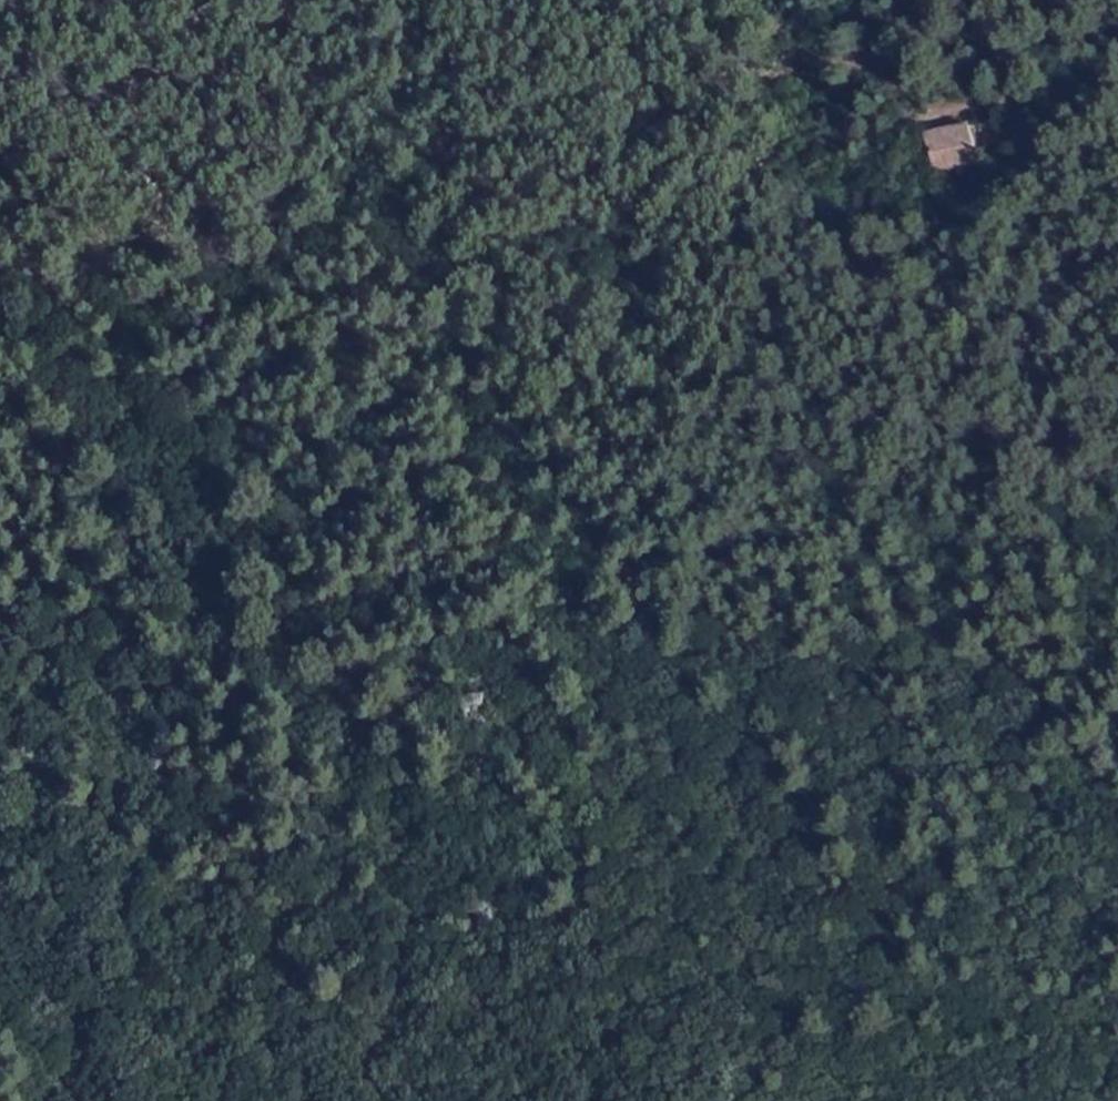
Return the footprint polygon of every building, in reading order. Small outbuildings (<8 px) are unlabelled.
[(991,162),(981,123),(933,134),(941,173),(991,162)]
